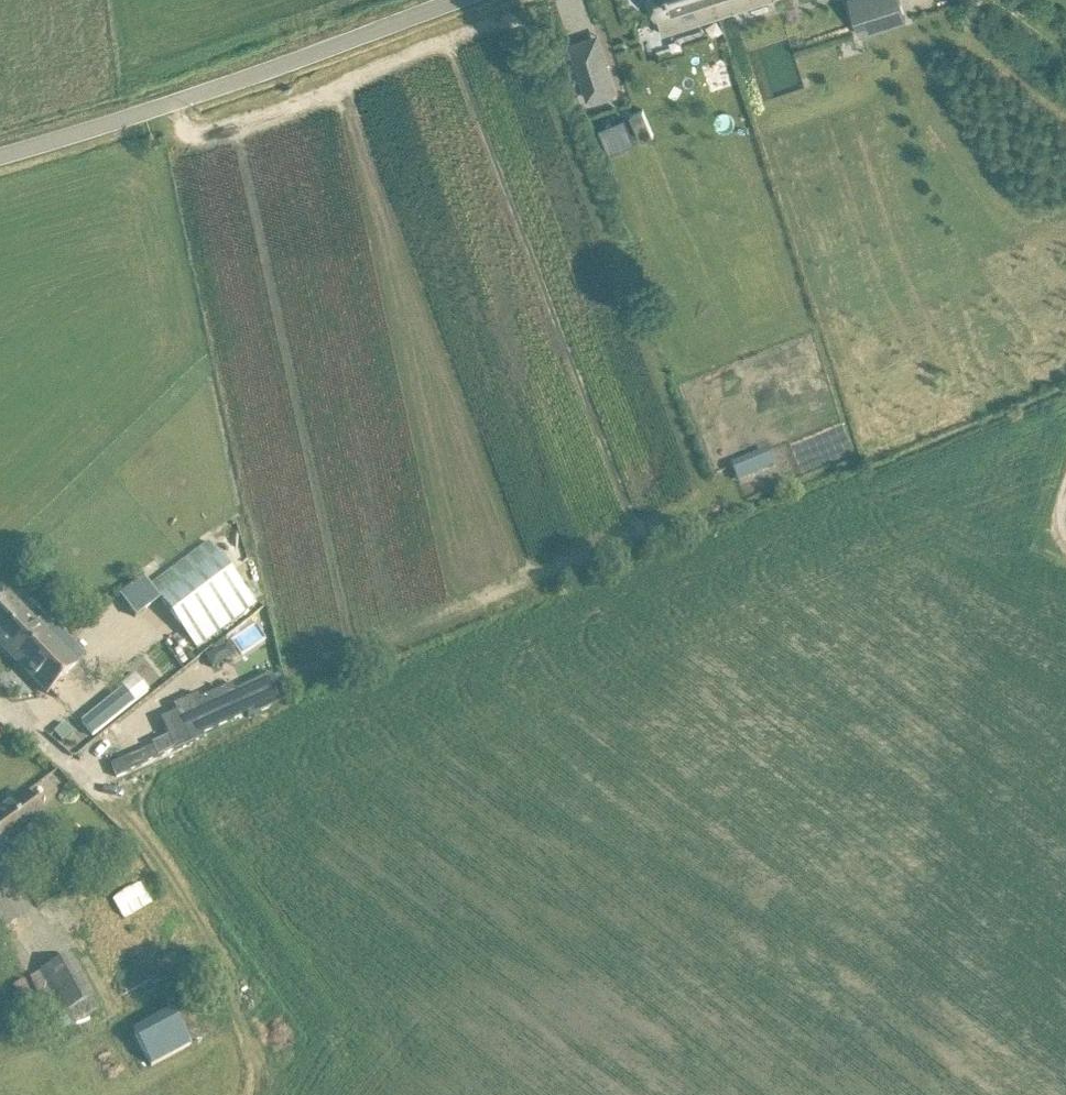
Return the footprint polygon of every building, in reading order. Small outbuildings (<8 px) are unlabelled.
[(657,15),(674,9),(679,25),(705,16),(706,18),(720,14),(715,0),(652,0),(657,15)] [(720,14),(734,9),(733,7),(756,0),(715,0),(720,14)] [(860,33),(906,19),(900,0),(849,0),(860,33)] [(606,61),(579,70),(588,97),(614,88),(606,61)] [(150,586),(163,603),(197,648),(256,604),(209,542),(150,586)] [(163,603),(150,586),(146,580),(121,598),(138,621),(163,603)] [(16,661),(45,632),(55,623),(45,613),(34,624),(26,615),(27,614),(26,613),(16,623),(0,607),(0,645),(16,661)] [(69,658),(45,632),(16,661),(19,659),(39,679),(36,682),(48,693),(77,665),(69,658)] [(204,656),(211,668),(234,654),(227,643),(204,656)] [(242,674),(247,704),(280,698),(275,668),(242,674)] [(82,722),(92,736),(148,692),(137,678),(82,722)] [(203,733),(246,713),(242,704),(233,685),(176,711),(160,719),(168,736),(151,744),(153,748),(158,761),(192,745),(205,739),(203,733)] [(135,755),(116,762),(121,774),(121,775),(140,768),(158,761),(153,748),(135,755)] [(0,812),(0,843),(6,851),(45,822),(25,794),(0,812)] [(93,998),(70,957),(42,971),(65,1013),(93,998)] [(174,1014),(134,1035),(152,1066),(191,1045),(174,1014)]
